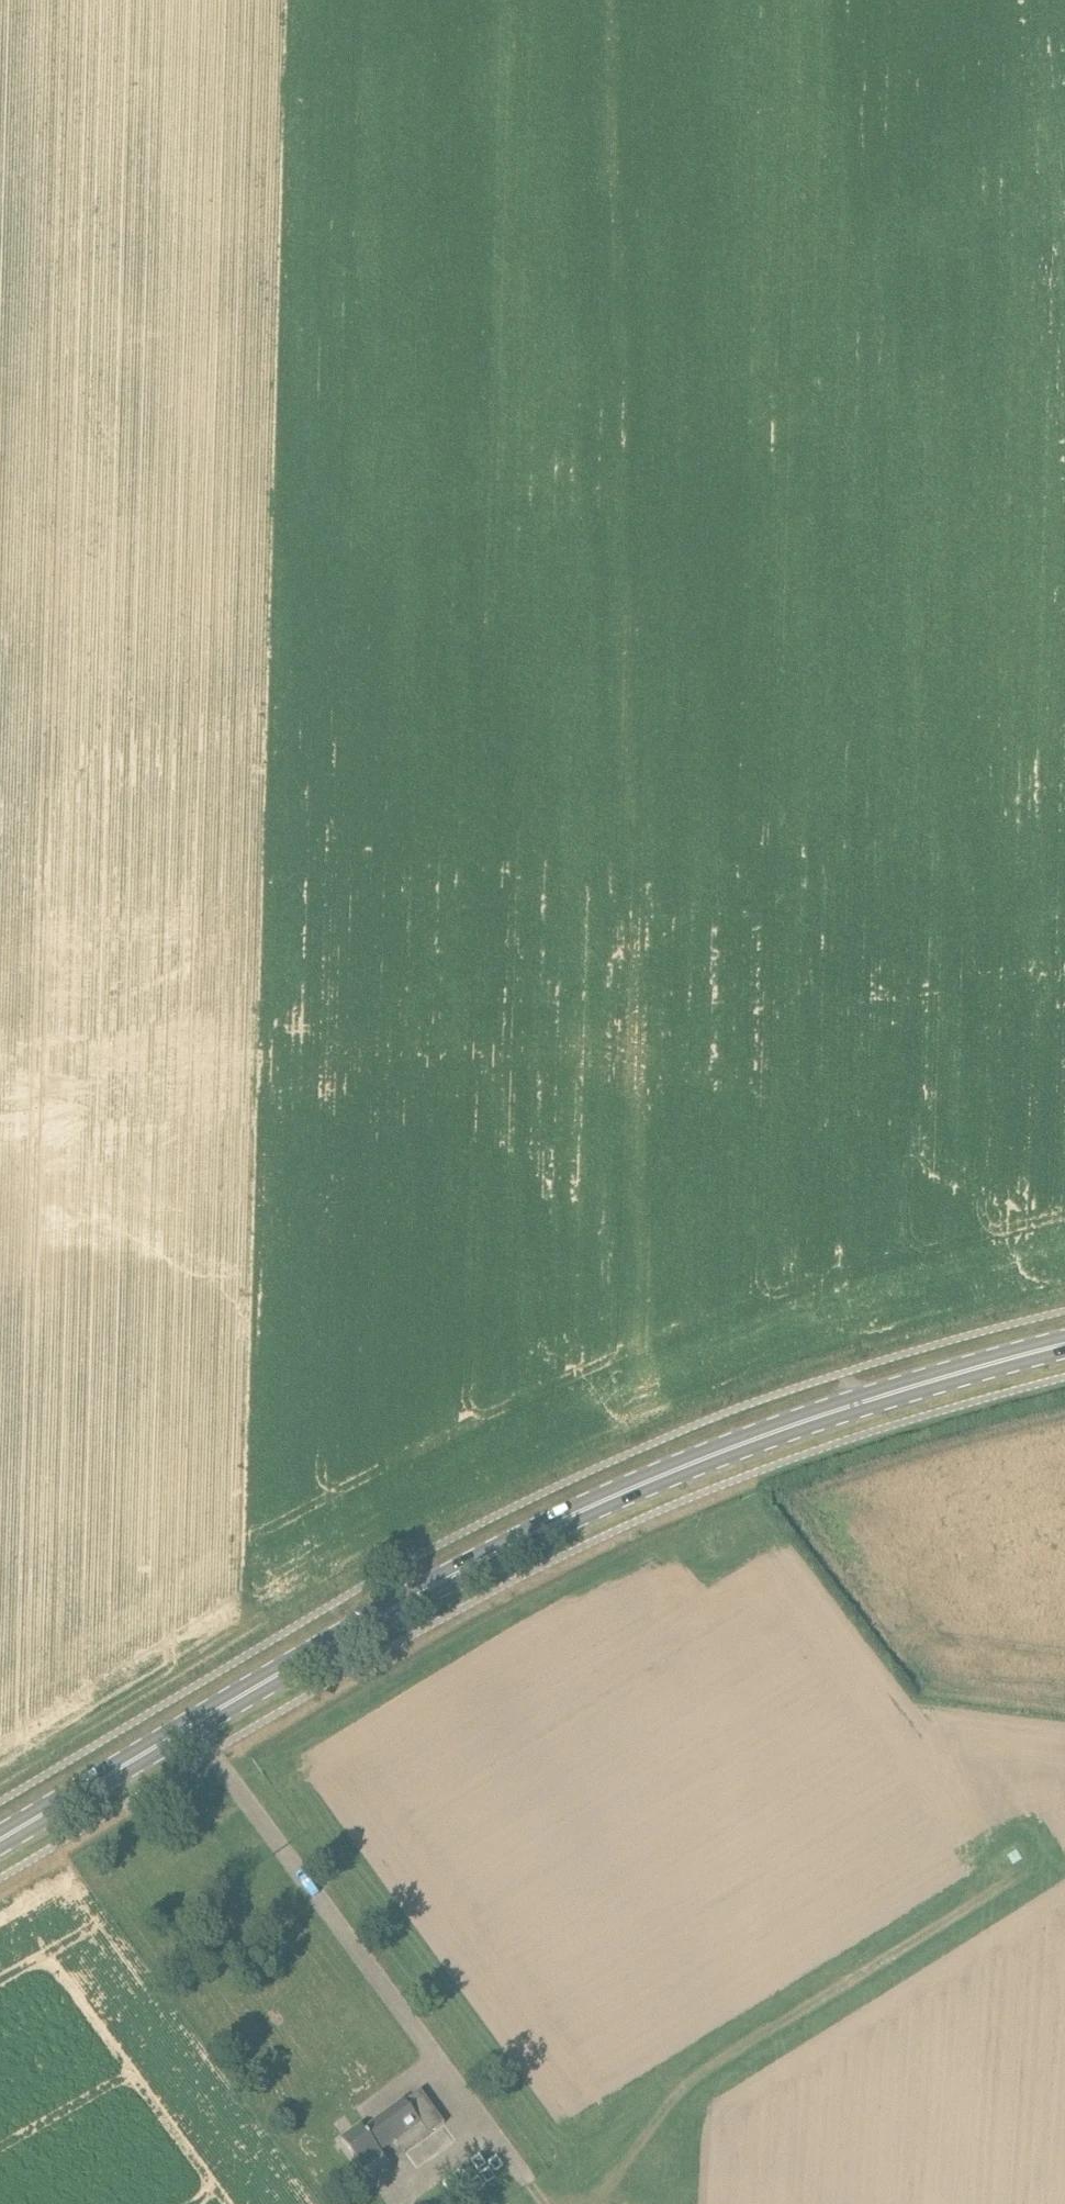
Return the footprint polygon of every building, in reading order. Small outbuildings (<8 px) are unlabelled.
[(395,2143),(403,2154),(429,2136),(427,2134),(433,2129),(429,2124),(423,2128),(403,2101),(364,2129),(362,2125),(340,2141),(369,2180),(388,2166),(380,2153),(395,2143)]
